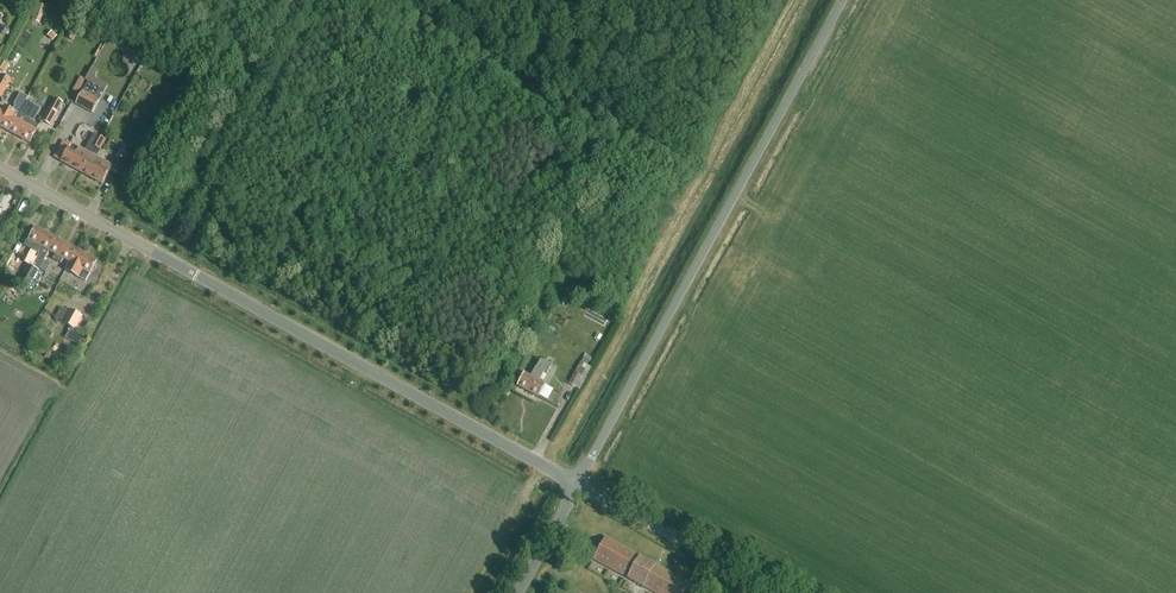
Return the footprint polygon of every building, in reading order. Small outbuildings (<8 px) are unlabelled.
[(38,4),(35,14),(42,17),(46,7),(38,4)] [(73,42),(80,28),(72,24),(65,38),(73,42)] [(88,82),(83,90),(75,104),(92,114),(108,85),(97,79),(95,76),(98,71),(92,68),(86,81),(88,82)] [(1,75),(0,77),(0,97),(1,98),(11,81),(1,75)] [(26,101),(20,98),(13,111),(5,106),(2,112),(0,110),(0,127),(9,132),(16,119),(26,101)] [(54,98),(49,109),(57,113),(62,103),(54,98)] [(16,119),(9,132),(30,144),(37,131),(36,131),(39,126),(26,118),(29,113),(28,113),(33,105),(26,101),(16,119)] [(57,113),(49,109),(42,121),(50,125),(57,113)] [(114,158),(124,163),(140,134),(131,129),(114,158)] [(63,161),(80,171),(100,136),(93,133),(85,150),(80,148),(77,153),(69,148),(62,162),(63,161)] [(96,157),(105,139),(100,136),(80,171),(82,172),(82,173),(83,172),(102,183),(102,184),(113,166),(96,157)] [(49,252),(56,239),(35,228),(29,240),(28,239),(23,246),(39,255),(33,266),(39,270),(44,261),(49,252)] [(70,263),(77,250),(56,239),(49,252),(55,255),(53,260),(61,264),(63,259),(70,263)] [(77,250),(70,263),(65,271),(86,282),(90,274),(97,261),(77,250)] [(44,261),(39,270),(45,273),(50,265),(44,261)] [(30,286),(38,270),(28,265),(20,280),(30,286)] [(71,328),(76,330),(83,316),(69,309),(62,323),(65,324),(64,326),(70,329),(71,328)] [(541,359),(531,377),(524,373),(518,386),(538,397),(545,385),(539,382),(544,372),(547,374),(552,366),(541,359)] [(567,384),(577,389),(584,376),(582,375),(587,365),(580,362),(576,371),(574,370),(567,384)] [(689,584),(606,537),(594,559),(655,592),(684,592),(689,584)]
